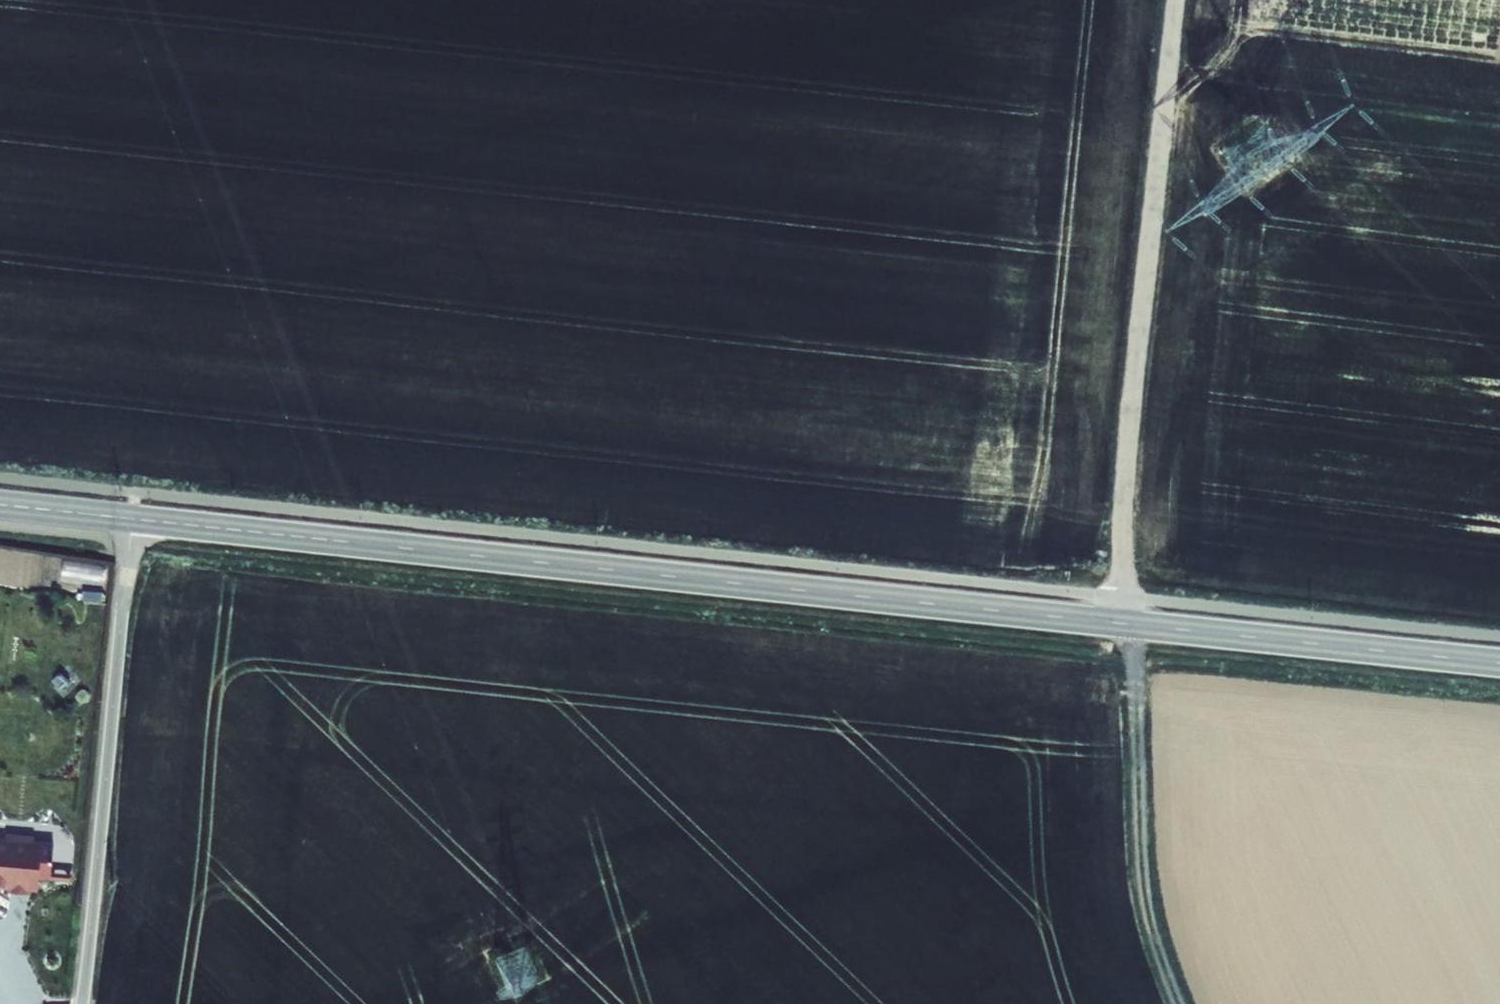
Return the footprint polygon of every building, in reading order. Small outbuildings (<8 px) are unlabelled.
[(2,887),(6,887),(6,882),(18,883),(18,888),(22,888),(30,889),(32,876),(45,877),(48,844),(27,843),(22,836),(5,835),(0,839),(0,887),(2,887)] [(2,887),(1,892),(21,894),(22,888),(18,888),(18,883),(6,882),(6,887),(2,887)]
